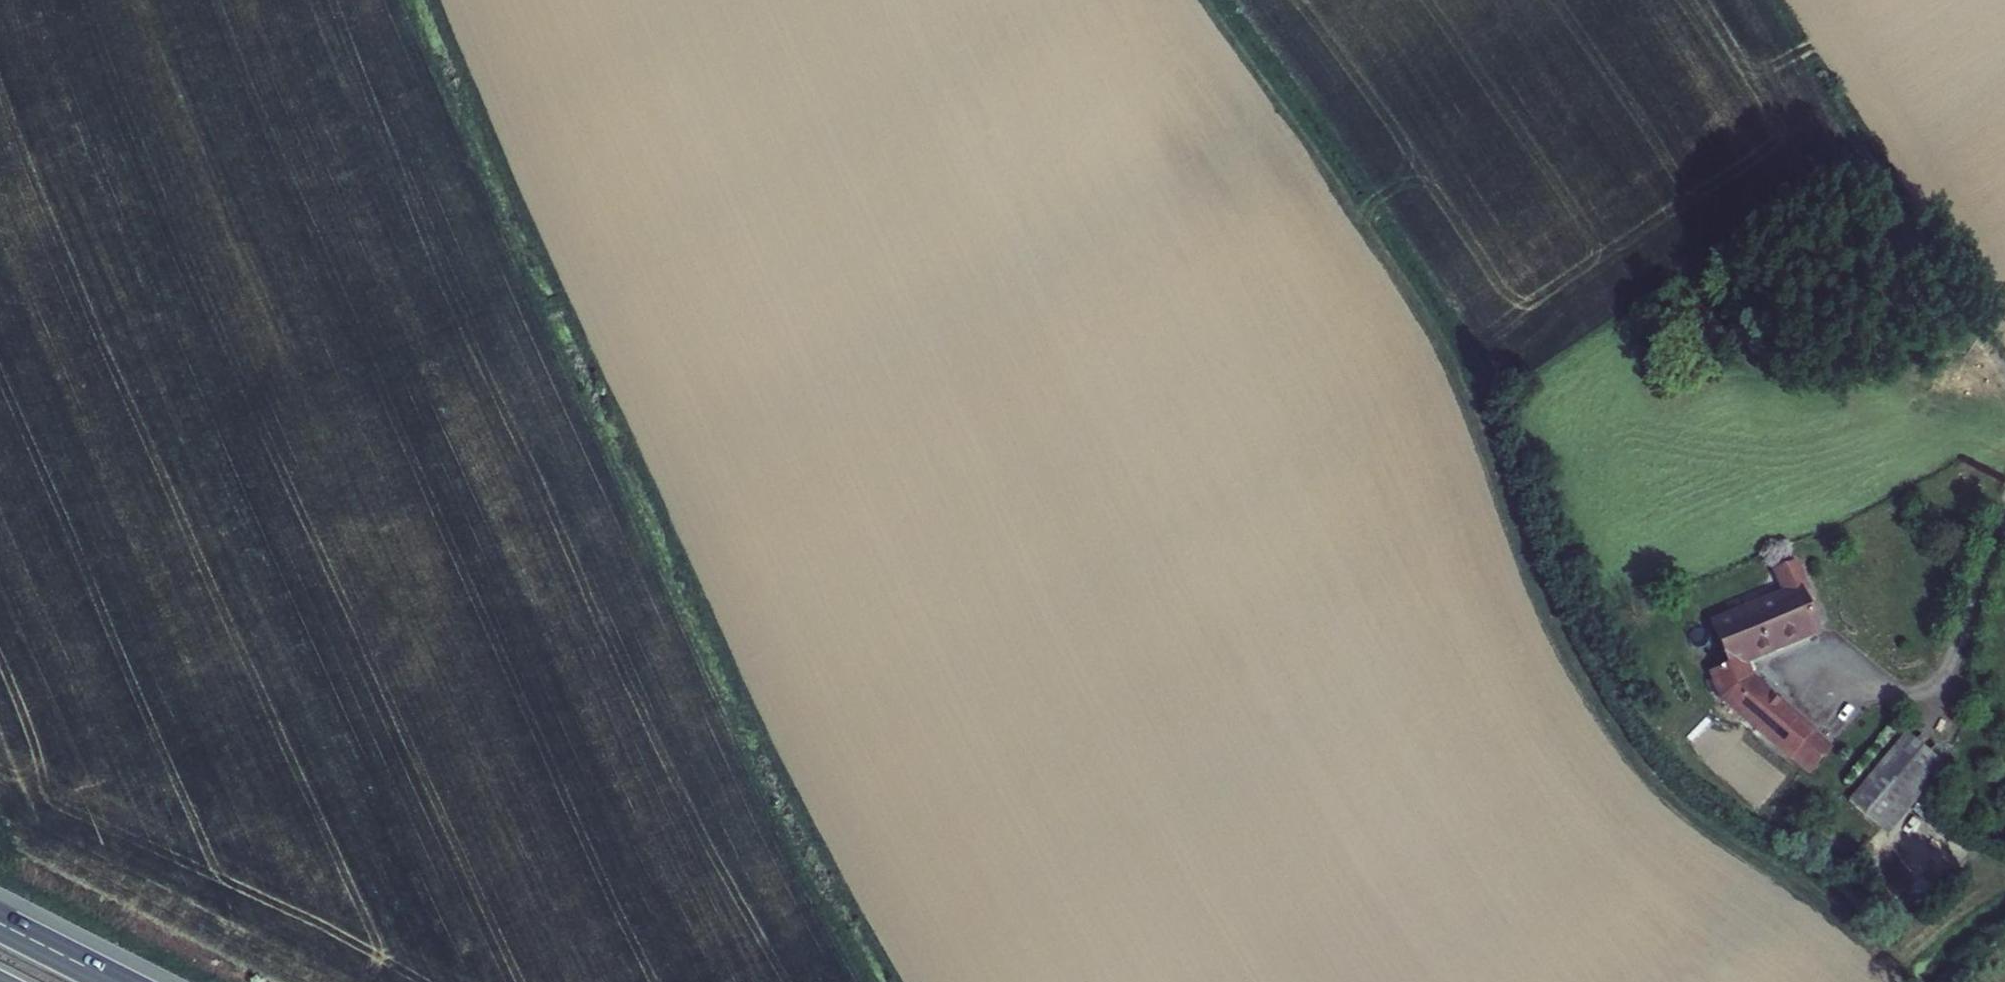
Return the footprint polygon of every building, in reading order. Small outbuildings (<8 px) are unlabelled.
[(1792,585),(1704,621),(1724,664),(1710,671),(1715,682),(1707,685),(1711,698),(1720,694),(1783,752),(1801,732),(1747,680),(1736,659),(1810,629),(1792,585)] [(1906,731),(1879,767),(1888,774),(1861,810),(1880,824),(1947,737),(1933,726),(1921,742),(1906,731)]
